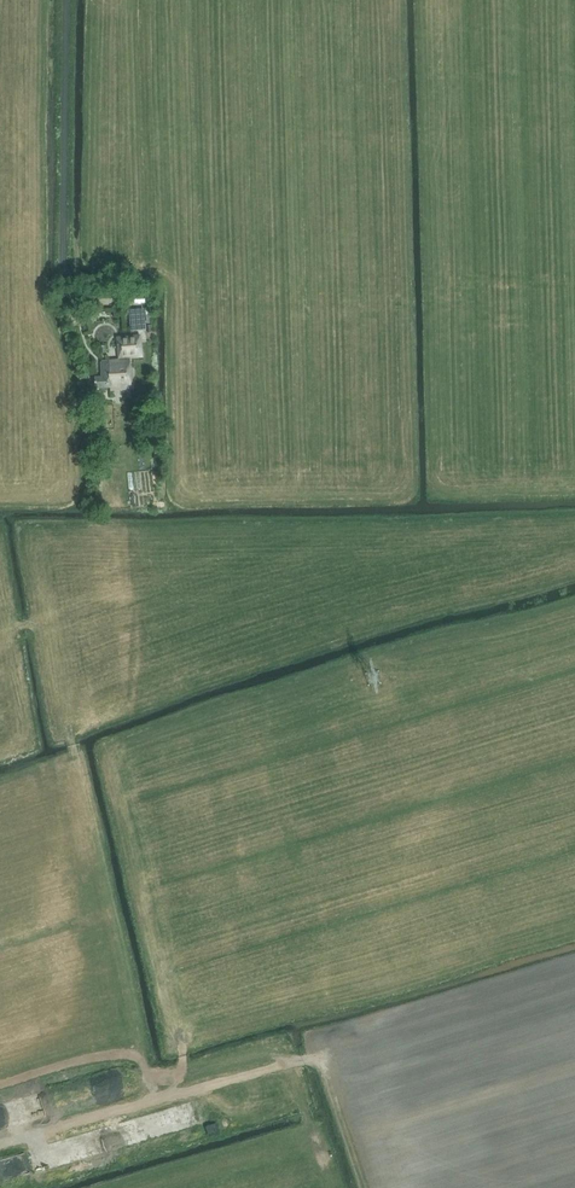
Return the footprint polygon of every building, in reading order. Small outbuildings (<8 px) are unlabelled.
[(139,337),(117,338),(118,360),(100,361),(101,377),(95,377),(96,388),(111,387),(111,390),(133,389),(132,368),(130,368),(129,357),(140,356),(139,337)]
